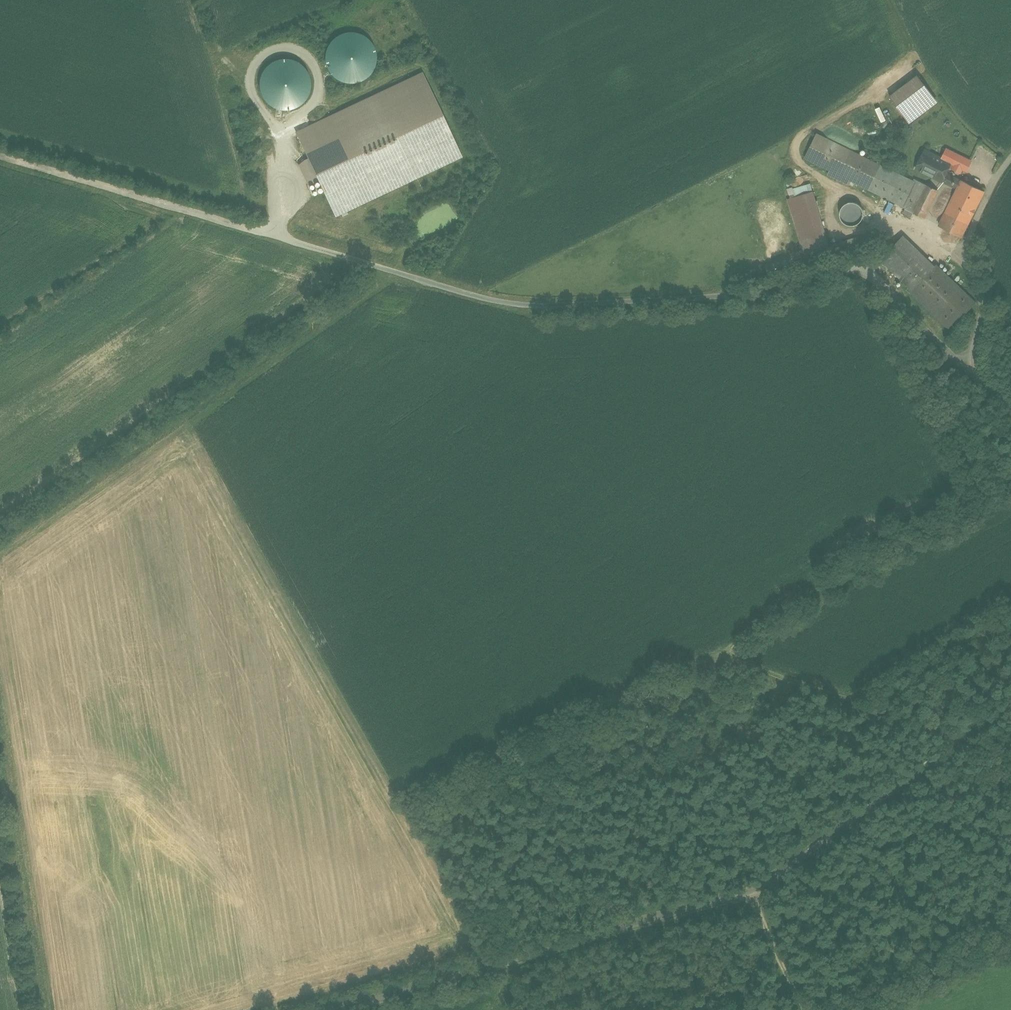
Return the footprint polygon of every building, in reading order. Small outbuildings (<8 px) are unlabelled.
[(332,34),(326,40),(321,48),(319,57),(321,66),(325,74),(331,80),(339,84),(348,85),(357,83),(365,78),(371,71),(374,63),(374,54),(371,45),(366,38),(358,33),(350,31),(341,31),(332,34)] [(260,75),(258,83),(258,92),(262,100),(267,107),(275,111),(284,113),(292,111),(300,107),(306,101),(310,93),(311,84),(309,76),(304,68),(298,63),(289,60),(280,60),(272,62),(265,68),(260,75)] [(421,75),(298,134),(337,217),(461,158),(421,75)] [(883,95),(901,84),(896,77),(879,89),(883,95)] [(918,77),(891,97),(910,123),(937,103),(918,77)] [(843,98),(831,108),(835,113),(847,104),(843,98)] [(849,106),(835,112),(838,118),(851,111),(849,106)] [(859,185),(926,217),(939,191),(916,180),(914,183),(817,136),(806,158),(829,170),(827,175),(857,190),(859,185)] [(943,156),(941,160),(952,165),(955,166),(953,170),(962,174),(964,171),(967,173),(973,160),(946,148),(943,156)] [(926,149),(916,170),(943,183),(948,174),(952,165),(941,160),(943,156),(926,149)] [(961,180),(948,174),(943,183),(957,190),(961,180)] [(957,190),(939,226),(961,236),(983,191),(961,180),(957,190)] [(814,193),(789,200),(804,252),(829,245),(814,193)] [(862,210),(861,206),(858,204),(854,202),(850,201),(846,202),(842,204),(840,207),(838,211),(838,215),(839,219),(842,223),(845,225),(849,226),(853,226),(857,224),(860,222),(862,218),(863,214),(862,210)] [(906,237),(883,259),(912,289),(910,291),(947,329),(975,302),(939,265),(936,268),(906,237)]
